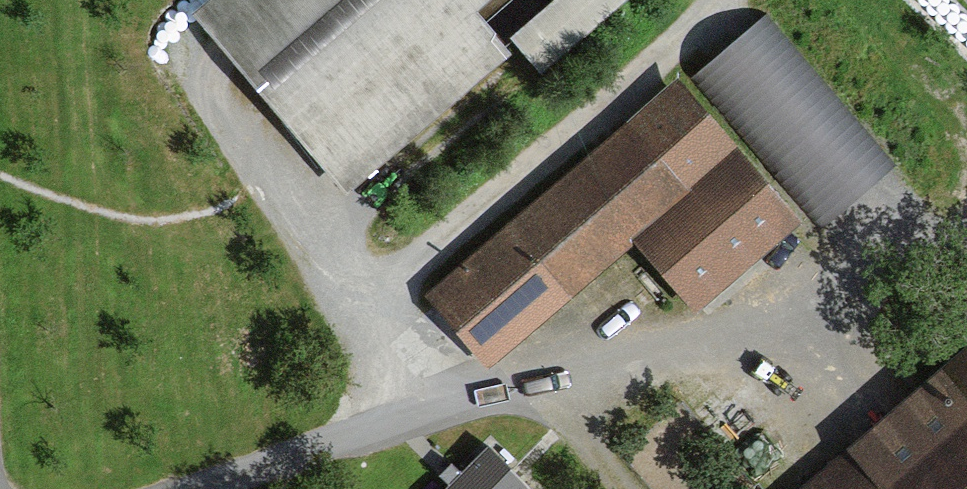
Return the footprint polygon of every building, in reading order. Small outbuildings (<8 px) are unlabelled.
[(208,19),(345,182),(494,57),(459,15),(476,0),(231,0),(208,19)] [(791,18),(712,66),(817,236),(896,188),(791,18)] [(626,117),(417,291),(483,369),(630,249),(695,196),(681,178),(626,117)] [(695,196),(630,249),(689,322),(804,229),(731,138),(681,178),(695,196)] [(833,488),(966,488),(966,377),(833,488)] [(465,488),(514,488),(490,465),(465,488)]
